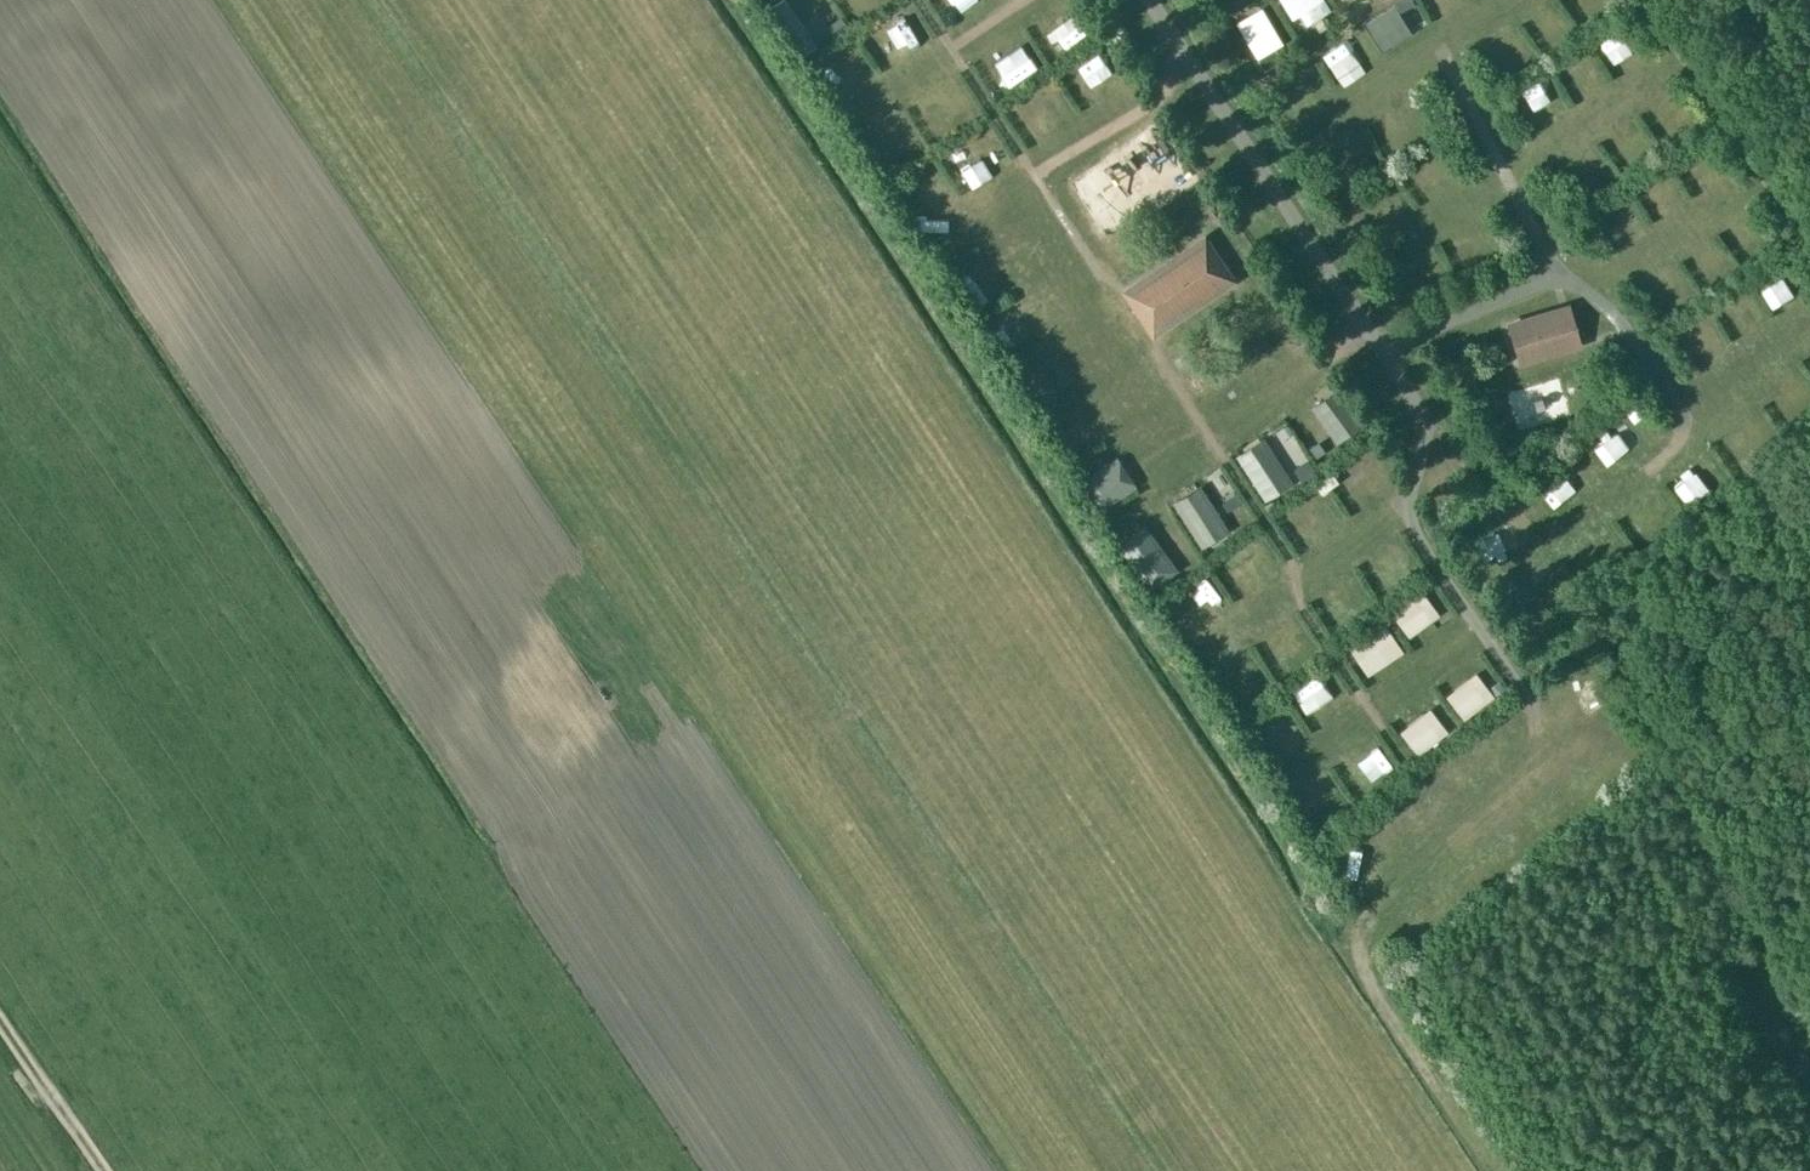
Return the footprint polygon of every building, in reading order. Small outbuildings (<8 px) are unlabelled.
[(768,5),(799,55),(818,43),(791,0),(776,0),(768,5)] [(1155,328),(1228,279),(1203,242),(1130,292),(1155,328)] [(1809,316),(1809,301),(1791,274),(1768,290),(1794,327),(1809,316)] [(1508,328),(1518,358),(1569,343),(1560,312),(1508,328)] [(1347,638),(1364,675),(1405,657),(1387,619),(1347,638)]
